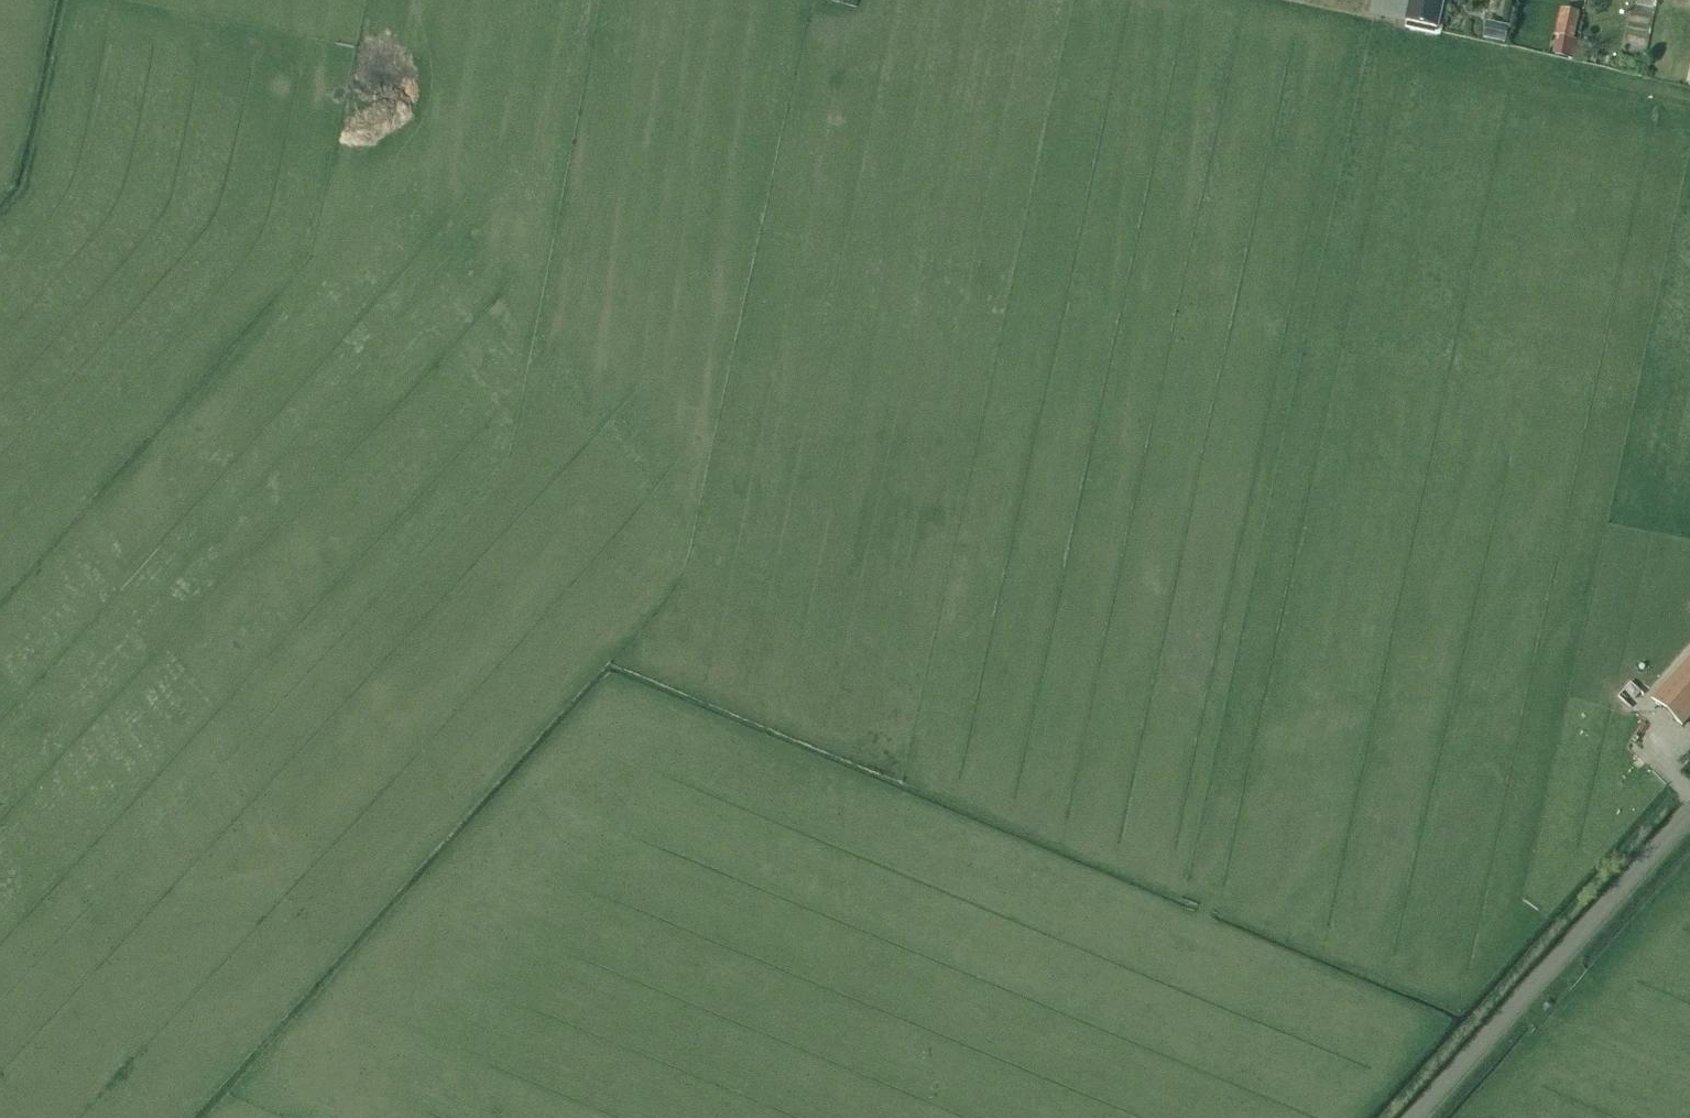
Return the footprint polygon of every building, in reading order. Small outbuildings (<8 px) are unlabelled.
[(1443,0),(1410,0),(1406,21),(1437,28),(1443,0)] [(1574,41),(1580,14),(1560,10),(1554,37),(1574,41)] [(1508,27),(1486,23),(1483,40),(1504,45),(1508,27)] [(1689,718),(1689,658),(1652,701),(1681,728),(1689,718)]
